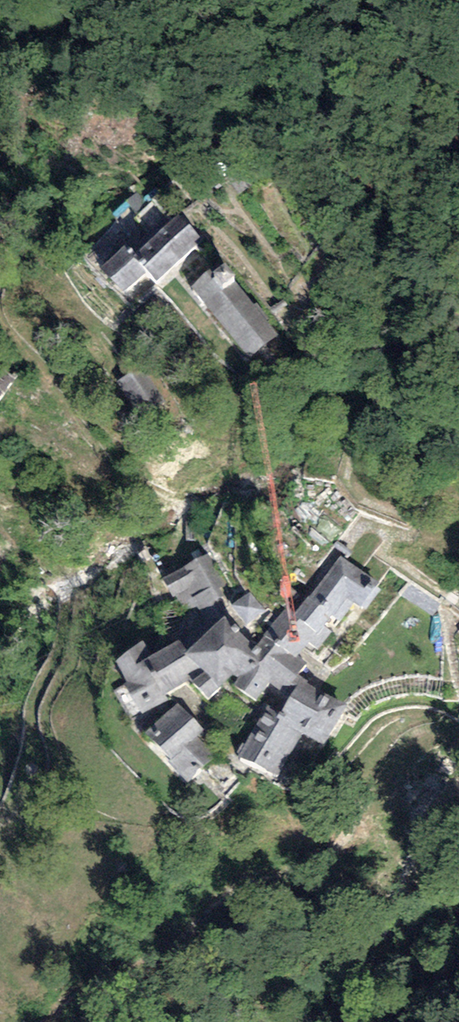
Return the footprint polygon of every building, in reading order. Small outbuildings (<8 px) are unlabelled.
[(140,188),(126,202),(137,214),(151,200),(140,188)] [(200,238),(178,214),(133,255),(146,269),(156,280),(200,238)] [(124,291),(146,269),(133,255),(123,245),(101,266),(124,291)] [(234,275),(225,263),(212,273),(210,270),(190,285),(249,359),(279,336),(232,277),(234,275)] [(17,379),(0,364),(0,399),(17,379)] [(168,400),(142,364),(118,382),(144,418),(168,400)] [(208,553),(163,578),(181,609),(190,604),(200,622),(226,608),(216,591),(226,585),(208,553)] [(377,583),(339,556),(295,615),(286,608),(266,635),(297,658),(309,642),(319,649),(353,604),(358,608),(377,583)] [(250,592),(231,606),(246,624),(264,610),(250,592)] [(224,615),(185,652),(199,666),(205,671),(193,683),(210,698),(233,675),(239,680),(256,657),(251,653),(256,647),(224,615)] [(306,665),(297,658),(266,635),(256,647),(251,653),(256,657),(239,680),(237,683),(268,707),(279,715),(303,677),(299,674),(306,665)] [(185,652),(179,641),(150,657),(142,638),(115,662),(143,717),(167,703),(164,696),(192,679),(187,675),(199,666),(185,652)] [(277,776),(301,733),(321,745),(347,705),(303,677),(279,715),(268,707),(238,756),(277,776)] [(177,701),(144,732),(167,756),(164,759),(188,784),(216,757),(198,737),(205,731),(177,701)]
